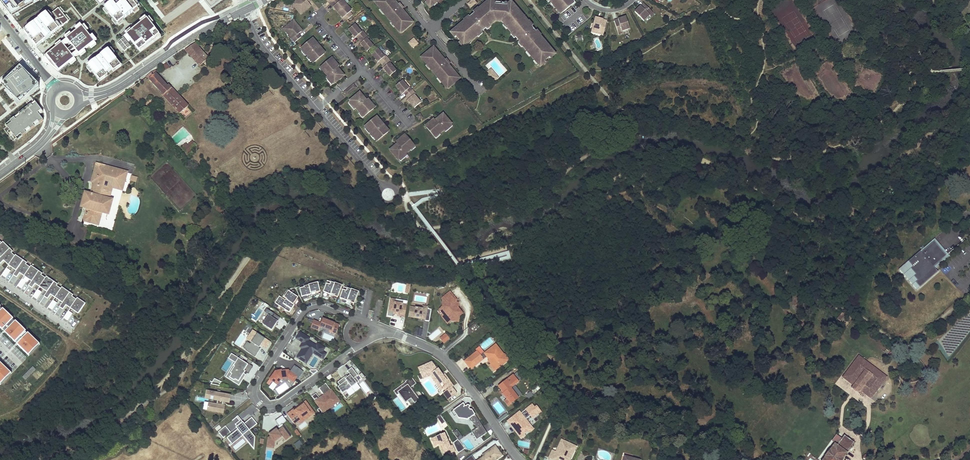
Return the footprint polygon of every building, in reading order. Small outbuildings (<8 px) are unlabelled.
[(12,16),(33,4),(31,1),(32,0),(0,0),(12,16)] [(132,0),(115,0),(105,8),(117,24),(138,8),(132,0)] [(295,1),(297,4),(294,7),(300,14),(306,10),(305,8),(310,4),(308,1),(309,0),(297,0),(295,1)] [(343,0),(342,0),(341,1),(341,0),(335,0),(331,3),(334,6),(335,6),(337,8),(336,8),(339,12),(347,5),(343,0)] [(413,23),(408,18),(407,18),(406,17),(406,16),(401,10),(403,9),(400,5),(398,6),(393,0),(392,0),(378,0),(380,2),(376,5),(380,9),(381,9),(382,10),(382,11),(393,25),(394,24),(395,26),(395,27),(398,31),(402,28),(404,30),(413,23)] [(427,2),(426,3),(430,8),(433,5),(432,4),(434,2),(435,3),(439,0),(425,0),(427,2)] [(495,5),(491,0),(490,0),(485,5),(484,7),(483,6),(477,11),(476,11),(473,13),(474,14),(469,18),(469,17),(466,20),(464,22),(465,22),(457,29),(458,30),(456,32),(454,30),(451,33),(455,38),(456,37),(460,42),(459,43),(463,48),(467,45),(465,43),(467,42),(468,42),(473,38),(474,39),(479,34),(482,31),(481,30),(483,29),(484,29),(487,27),(488,27),(495,20),(496,18),(501,19),(502,20),(501,21),(504,24),(506,26),(505,26),(513,36),(514,35),(517,38),(519,40),(518,40),(521,44),(520,44),(528,54),(529,53),(531,55),(530,56),(531,55),(535,61),(536,60),(538,62),(537,64),(540,67),(544,63),(543,62),(548,58),(549,59),(554,55),(551,51),(550,52),(548,50),(549,50),(545,44),(545,43),(544,44),(543,42),(538,35),(539,34),(536,32),(535,32),(532,27),(530,24),(529,25),(524,18),(523,19),(522,17),(522,16),(518,11),(517,12),(516,10),(517,10),(511,2),(506,6),(495,5)] [(560,14),(573,4),(569,0),(549,0),(560,14)] [(335,6),(334,6),(331,3),(331,4),(338,13),(339,12),(336,8),(337,8),(335,6)] [(653,14),(643,4),(635,12),(643,21),(649,16),(650,17),(653,14)] [(352,11),(347,5),(339,12),(342,16),(343,15),(344,17),(343,18),(346,21),(353,15),(351,12),(352,11)] [(46,14),(24,31),(37,47),(69,21),(58,8),(48,16),(46,14)] [(339,12),(338,13),(345,22),(346,21),(343,18),(344,17),(343,15),(342,16),(339,12)] [(629,29),(626,17),(614,21),(618,34),(622,33),(622,31),(629,29)] [(606,21),(595,18),(591,30),(599,32),(598,34),(602,35),(606,21)] [(147,19),(126,36),(139,51),(159,35),(147,19)] [(298,26),(293,20),(286,27),(289,30),(286,33),(294,43),(301,37),(299,35),(301,33),(301,32),(297,28),(298,26)] [(414,23),(400,35),(407,43),(416,35),(412,31),(418,26),(414,23)] [(355,25),(349,30),(353,35),(355,38),(356,37),(361,43),(360,44),(363,47),(367,52),(373,47),(367,39),(368,38),(362,32),(361,33),(355,25)] [(94,42),(82,27),(67,39),(69,42),(73,47),(74,49),(76,52),(79,55),(94,42)] [(130,46),(124,37),(118,42),(124,50),(130,46)] [(325,53),(313,39),(312,40),(317,46),(319,48),(324,54),(325,53)] [(417,44),(413,39),(409,43),(413,48),(417,44)] [(317,46),(312,40),(302,48),(314,63),(324,54),(319,48),(313,53),(311,50),(317,46)] [(62,43),(44,57),(50,65),(54,68),(58,72),(74,59),(72,55),(70,52),(68,51),(64,46),(62,43)] [(208,58),(195,44),(185,50),(199,66),(208,58)] [(846,59),(855,55),(850,45),(841,48),(846,59)] [(450,86),(459,79),(455,73),(454,74),(452,72),(453,72),(448,65),(449,64),(446,60),(445,62),(440,55),(439,56),(437,54),(438,53),(433,48),(424,55),(426,57),(423,60),(427,65),(427,64),(429,66),(428,67),(440,80),(442,82),(441,82),(445,87),(448,84),(450,86)] [(384,57),(378,49),(371,55),(375,59),(378,62),(379,61),(382,65),(388,59),(385,56),(384,57)] [(108,50),(88,66),(99,80),(119,64),(108,50)] [(335,62),(334,61),(333,62),(331,59),(321,67),(323,70),(322,71),(334,85),(344,76),(339,70),(334,75),(332,73),(337,68),(339,67),(335,62)] [(396,71),(389,64),(391,63),(388,59),(382,65),(384,68),(383,68),(383,69),(385,71),(390,76),(396,71)] [(157,72),(155,70),(147,76),(164,94),(163,95),(179,113),(188,106),(168,85),(167,86),(156,73),(157,72)] [(489,71),(496,79),(498,78),(491,70),(489,71)] [(37,89),(24,71),(4,85),(8,90),(17,103),(26,98),(37,89)] [(485,75),(492,83),(496,79),(489,71),(485,75)] [(409,89),(402,81),(396,86),(400,91),(402,94),(403,93),(406,97),(412,91),(410,88),(409,89)] [(347,95),(356,88),(353,85),(344,92),(347,95)] [(420,103),(414,95),(415,94),(412,91),(406,97),(409,99),(408,100),(410,103),(414,108),(420,103)] [(364,98),(359,92),(349,101),(361,115),(362,114),(364,116),(373,109),(371,106),(372,105),(371,103),(368,99),(366,101),(361,105),(359,103),(364,98)] [(43,112),(35,102),(6,125),(7,127),(4,129),(13,140),(16,138),(18,140),(43,120),(39,115),(43,112)] [(181,112),(185,117),(191,112),(187,107),(181,112)] [(439,126),(435,121),(433,119),(429,123),(428,124),(429,125),(426,128),(434,137),(437,135),(438,136),(451,124),(442,114),(437,119),(442,124),(439,126)] [(377,117),(376,118),(381,124),(383,126),(388,132),(389,131),(377,117)] [(381,124),(376,118),(365,126),(378,141),(388,132),(383,126),(377,131),(375,128),(381,124)] [(413,146),(406,136),(403,138),(402,137),(401,139),(396,142),(398,144),(402,149),(400,151),(395,146),(389,150),(398,161),(412,149),(411,148),(413,146)] [(186,143),(182,146),(189,154),(193,151),(191,149),(196,145),(192,141),(188,145),(186,143)] [(122,188),(126,172),(100,165),(97,174),(94,174),(92,181),(95,182),(85,218),(95,221),(97,215),(100,216),(101,211),(102,205),(107,207),(109,200),(107,199),(110,185),(122,188)] [(934,238),(920,251),(921,252),(934,241),(946,255),(934,266),(936,268),(950,256),(934,238)] [(914,283),(919,288),(926,282),(925,282),(924,282),(933,273),(934,274),(934,275),(939,271),(936,268),(934,266),(946,255),(934,241),(921,252),(920,251),(908,262),(907,263),(912,268),(910,270),(915,276),(913,277),(916,281),(914,283)] [(1,257),(0,257),(0,264),(3,261),(4,260),(9,264),(16,270),(16,271),(13,275),(16,277),(19,273),(20,272),(32,280),(31,281),(28,286),(32,288),(35,284),(35,283),(47,291),(47,292),(44,296),(47,299),(50,294),(51,293),(63,302),(62,303),(59,307),(63,309),(66,305),(66,304),(78,312),(85,303),(77,298),(76,299),(72,296),(73,295),(61,287),(60,289),(56,286),(57,284),(46,276),(45,278),(41,275),(42,274),(30,266),(29,267),(25,265),(26,263),(15,255),(14,256),(11,253),(12,252),(2,242),(1,243),(0,242),(0,256),(1,257)] [(4,260),(3,261),(8,265),(16,271),(16,270),(9,264),(4,260)] [(912,268),(907,263),(899,270),(917,290),(919,288),(914,283),(916,281),(913,277),(915,276),(910,270),(912,268)] [(6,268),(1,275),(5,277),(10,270),(6,268)] [(20,272),(19,273),(31,281),(32,280),(20,272)] [(22,279),(17,285),(21,288),(25,281),(22,279)] [(335,283),(327,280),(323,291),(331,294),(331,293),(334,294),(334,295),(338,297),(342,285),(335,282),(335,283)] [(304,287),(300,288),(302,296),(311,294),(311,292),(315,291),(315,292),(320,291),(318,281),(309,284),(304,285),(304,287)] [(35,283),(35,284),(47,292),(47,291),(35,283)] [(351,289),(344,286),(340,297),(347,300),(351,301),(350,302),(354,303),(359,291),(351,288),(351,289)] [(37,289),(32,296),(36,299),(41,292),(37,289)] [(279,295),(275,302),(289,311),(294,304),(293,303),(298,296),(288,290),(284,296),(286,298),(285,299),(279,295)] [(456,299),(454,299),(448,292),(441,299),(442,300),(445,304),(445,310),(442,313),(444,316),(444,320),(447,324),(451,321),(458,321),(459,316),(463,313),(458,307),(456,309),(454,307),(458,305),(458,302),(456,302),(456,299)] [(51,293),(50,294),(62,303),(63,302),(51,293)] [(396,299),(391,298),(389,311),(393,312),(393,313),(401,315),(400,316),(405,317),(407,305),(396,302),(396,299)] [(53,300),(48,307),(52,309),(56,302),(53,300)] [(66,304),(66,305),(78,313),(78,312),(66,304)] [(423,309),(411,307),(409,317),(425,320),(425,321),(429,322),(432,310),(428,309),(428,307),(423,306),(423,309)] [(3,329),(11,321),(8,318),(10,315),(7,311),(4,314),(1,311),(0,311),(0,327),(3,329)] [(68,311),(63,317),(67,320),(72,313),(68,311)] [(269,314),(263,323),(272,330),(276,323),(275,322),(276,320),(278,321),(280,317),(274,313),(272,317),(269,314)] [(842,313),(837,319),(842,323),(847,318),(858,327),(861,323),(847,313),(842,313)] [(19,324),(10,315),(8,318),(11,321),(3,329),(5,332),(13,323),(17,326),(19,324)] [(314,320),(311,327),(318,330),(320,326),(329,330),(329,331),(336,334),(339,325),(323,318),(321,323),(314,320)] [(13,323),(5,332),(15,342),(23,333),(20,330),(23,327),(19,324),(17,326),(13,323)] [(28,333),(23,327),(20,330),(23,333),(15,342),(17,344),(26,335),(28,333)] [(421,337),(423,329),(416,327),(415,336),(421,337)] [(270,341),(253,329),(247,338),(251,341),(250,343),(246,349),(246,350),(251,353),(254,350),(257,352),(261,348),(259,347),(260,345),(262,342),(263,343),(263,344),(263,345),(266,348),(270,341)] [(28,333),(17,344),(26,352),(37,341),(28,333)] [(443,344),(450,339),(445,333),(439,338),(443,344)] [(303,334),(299,340),(303,342),(301,346),(303,347),(297,357),(302,361),(309,350),(313,352),(323,358),(326,353),(322,351),(325,347),(317,343),(316,345),(308,340),(309,338),(303,334)] [(40,344),(37,341),(26,352),(29,355),(40,344)] [(472,355),(465,361),(471,368),(476,364),(483,359),(487,356),(490,359),(488,360),(491,364),(490,364),(495,370),(508,359),(504,354),(504,355),(496,344),(485,353),(484,351),(480,355),(478,353),(474,356),(472,355)] [(306,363),(313,352),(309,350),(302,361),(306,363)] [(239,356),(236,355),(234,358),(235,360),(235,361),(237,362),(230,371),(231,372),(229,376),(233,378),(233,381),(238,384),(244,376),(242,375),(244,372),(245,370),(248,372),(253,365),(244,359),(243,360),(238,357),(239,356)] [(864,385),(874,393),(886,377),(859,356),(855,362),(844,377),(854,384),(853,385),(860,390),(864,385)] [(0,362),(0,379),(9,370),(0,361),(0,362)] [(237,362),(235,361),(225,375),(233,381),(233,378),(229,376),(231,372),(230,371),(237,362)] [(431,361),(418,368),(422,379),(427,376),(427,375),(432,373),(441,384),(442,383),(445,387),(443,388),(445,391),(442,393),(447,399),(456,393),(451,386),(453,385),(445,375),(444,376),(442,375),(438,368),(437,369),(431,361)] [(282,379),(282,378),(287,377),(293,381),(296,377),(298,379),(303,371),(294,364),(290,370),(288,369),(281,370),(281,371),(278,372),(277,370),(275,370),(267,382),(269,384),(272,380),(277,384),(280,379),(282,379)] [(340,385),(337,386),(342,393),(346,390),(358,381),(355,377),(357,375),(351,367),(347,371),(350,375),(351,376),(348,378),(347,377),(346,375),(337,382),(340,385)] [(0,379),(0,383),(1,384),(12,373),(9,370),(0,379)] [(427,375),(427,376),(430,375),(441,390),(443,388),(445,387),(442,383),(441,384),(432,373),(427,375)] [(513,375),(498,386),(502,391),(503,390),(505,392),(503,394),(507,399),(508,399),(511,403),(518,397),(511,388),(518,382),(513,375)] [(410,387),(416,383),(411,377),(405,381),(405,382),(393,391),(396,395),(400,393),(405,400),(408,399),(411,403),(418,398),(410,387)] [(334,395),(325,383),(319,388),(324,395),(319,398),(316,393),(312,396),(320,407),(323,405),(326,409),(335,402),(331,397),(334,395)] [(858,393),(860,390),(853,385),(851,388),(858,393)] [(870,398),(874,393),(864,385),(860,390),(870,398)] [(230,394),(206,389),(205,397),(217,400),(217,403),(208,401),(207,409),(223,412),(224,404),(222,404),(223,401),(225,401),(229,402),(230,394)] [(528,399),(533,396),(530,391),(525,395),(528,399)] [(311,410),(305,400),(299,405),(300,407),(298,408),(297,408),(294,410),(293,409),(286,413),(293,423),(296,421),(303,416),(305,418),(311,414),(309,411),(311,410)] [(463,403),(451,412),(454,416),(456,415),(458,418),(467,419),(470,417),(472,420),(472,421),(474,423),(475,424),(477,427),(473,430),(478,438),(487,431),(471,409),(469,409),(468,407),(469,407),(469,406),(468,405),(467,405),(466,405),(466,406),(464,405),(464,404),(463,403)] [(540,410),(535,405),(533,406),(531,403),(520,412),(518,410),(511,416),(515,422),(513,424),(516,428),(514,429),(520,437),(524,434),(523,432),(527,429),(526,428),(530,424),(526,420),(525,421),(524,418),(529,414),(531,416),(540,410)] [(282,414),(275,420),(279,425),(277,426),(279,429),(277,430),(276,428),(269,433),(270,435),(268,437),(267,444),(273,445),(274,441),(282,435),(285,439),(291,435),(282,423),(286,420),(282,414)] [(441,424),(445,422),(440,415),(437,417),(441,424)] [(511,416),(507,419),(514,429),(516,428),(513,424),(515,422),(511,416)] [(236,428),(226,437),(230,442),(237,437),(237,436),(240,433),(241,434),(242,433),(244,436),(243,437),(246,440),(247,439),(252,445),(253,444),(254,436),(248,428),(255,422),(251,417),(242,424),(239,420),(234,423),(236,426),(237,428),(236,428)] [(225,425),(217,431),(222,437),(230,431),(225,425)] [(457,429),(453,432),(458,441),(462,438),(457,429)] [(444,433),(432,439),(435,446),(440,444),(443,450),(446,448),(447,452),(448,454),(455,451),(452,445),(450,446),(444,433)] [(282,435),(274,441),(273,445),(275,445),(276,442),(282,438),(284,440),(285,439),(282,435)] [(844,435),(841,438),(836,445),(834,443),(822,459),(841,459),(847,452),(846,452),(854,443),(844,435)] [(834,443),(836,445),(841,438),(836,435),(831,441),(834,443)] [(300,440),(294,444),(298,450),(303,446),(300,440)] [(552,450),(549,457),(555,459),(557,459),(558,459),(559,459),(562,459),(565,459),(570,459),(574,451),(570,449),(572,444),(562,440),(556,452),(552,450)] [(502,455),(495,446),(486,452),(486,453),(486,454),(487,455),(486,455),(486,456),(485,457),(483,457),(478,459),(496,459),(502,455)]
